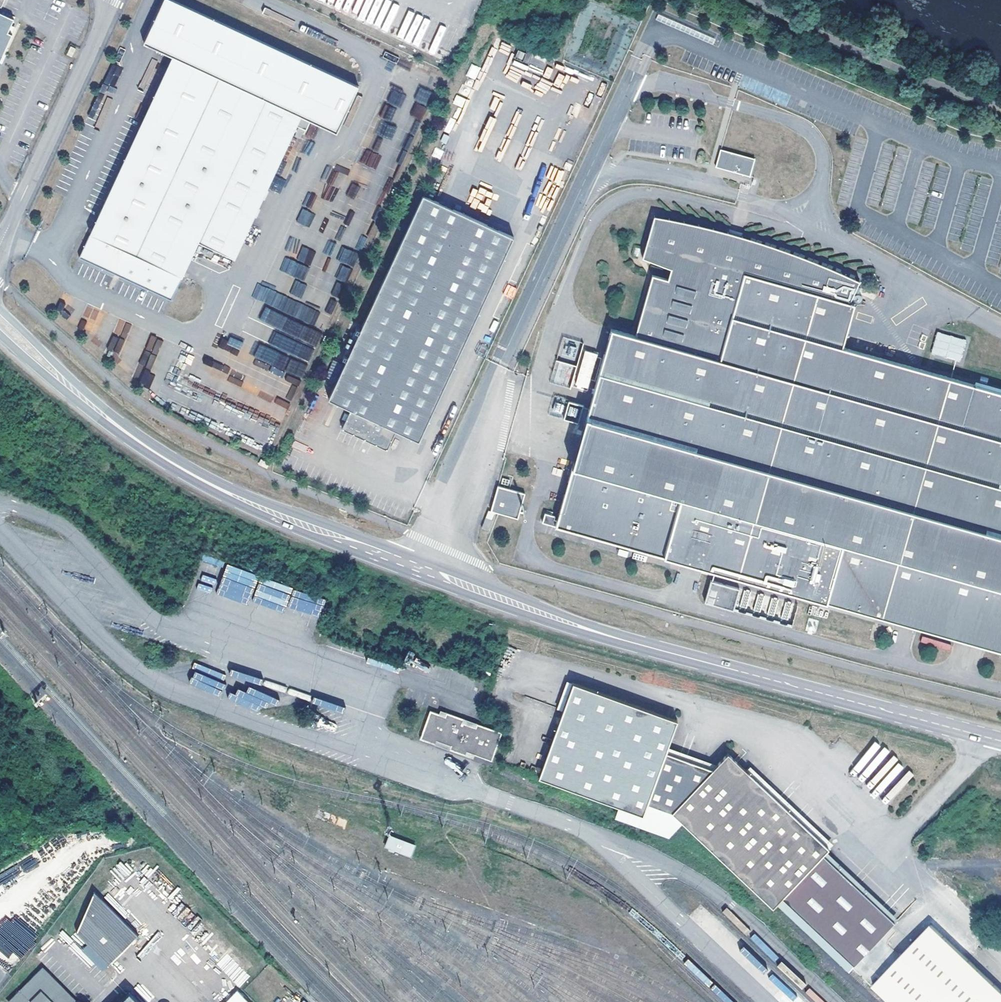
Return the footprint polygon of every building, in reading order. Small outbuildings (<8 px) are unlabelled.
[(310,120),(336,132),(358,86),(173,0),(164,0),(144,43),(181,60),(303,117),(310,120)] [(14,30),(10,28),(12,23),(14,19),(0,13),(0,61),(14,30)] [(71,46),(67,54),(72,57),(76,48),(71,46)] [(295,135),(303,117),(181,60),(81,257),(173,300),(202,243),(236,259),(295,135)] [(521,62),(512,89),(523,93),(532,65),(521,62)] [(112,64),(105,83),(114,86),(121,67),(112,64)] [(303,117),(295,135),(299,138),(304,129),(306,130),(310,120),(303,117)] [(720,152),(717,162),(716,165),(720,165),(734,169),(733,174),(748,178),(750,170),(752,159),(720,152)] [(715,169),(719,170),(733,174),(734,169),(720,165),(716,165),(715,169)] [(327,398),(350,408),(396,430),(417,440),(452,365),(490,285),(513,235),(422,193),(400,240),(327,398)] [(302,209),(296,221),(308,227),(314,214),(302,209)] [(938,377),(843,348),(855,306),(847,303),(853,282),(801,258),(766,245),(697,227),(651,221),(637,266),(671,275),(667,286),(653,281),(637,334),(614,328),(613,334),(574,465),(556,524),(696,566),(1000,650),(1000,394),(938,377)] [(301,297),(306,285),(297,282),(292,293),(301,297)] [(312,327),(319,312),(257,283),(251,298),(303,321),(296,336),(310,343),(305,354),(310,357),(322,332),(312,327)] [(513,298),(516,288),(506,284),(503,295),(513,298)] [(95,335),(103,312),(87,306),(83,318),(86,320),(83,331),(95,335)] [(279,326),(284,327),(288,317),(264,308),(259,321),(278,329),(279,326)] [(119,319),(113,334),(114,335),(105,354),(116,359),(132,325),(119,319)] [(960,362),(966,340),(936,332),(930,354),(960,362)] [(150,335),(140,364),(151,369),(162,340),(150,335)] [(575,387),(589,390),(596,353),(582,350),(575,387)] [(139,384),(149,388),(154,374),(145,370),(139,384)] [(565,415),(575,418),(578,407),(568,404),(565,415)] [(386,449),(396,430),(350,408),(341,428),(386,449)] [(269,462),(261,458),(258,464),(267,468),(269,462)] [(497,483),(490,509),(517,517),(524,491),(497,483)] [(544,513),(542,523),(554,526),(557,517),(544,513)] [(485,515),(482,525),(489,527),(492,517),(485,515)] [(619,548),(618,555),(627,557),(628,550),(619,548)] [(217,594),(246,604),(257,575),(227,565),(217,594)] [(709,583),(706,606),(735,610),(738,587),(709,583)] [(295,591),(290,608),(320,616),(324,598),(295,591)] [(679,828),(684,822),(777,906),(784,897),(900,1001),(1000,1001),(1000,994),(928,928),(913,945),(899,960),(878,941),(891,926),(818,860),(824,853),(828,848),(744,773),(727,757),(722,763),(715,770),(703,766),(665,752),(676,719),(573,682),(538,776),(626,809),(679,828)] [(491,759),(501,732),(440,710),(438,713),(430,710),(420,738),(473,757),(474,753),(491,759)] [(715,770),(722,763),(714,760),(703,766),(715,770)] [(832,845),(748,769),(744,773),(828,848),(832,845)] [(670,837),(679,828),(626,809),(619,813),(617,819),(670,837)] [(373,841),(376,833),(360,827),(357,834),(373,841)] [(410,856),(415,844),(389,834),(385,846),(410,856)] [(897,918),(824,853),(818,860),(891,926),(897,918)] [(107,966),(137,937),(94,893),(74,933),(107,966)] [(8,959),(13,952),(21,959),(37,942),(8,914),(0,922),(0,951),(8,959)] [(899,960),(913,945),(891,926),(878,941),(899,960)] [(76,1001),(43,968),(9,1001),(76,1001)] [(129,991),(119,1001),(140,1001),(129,991)] [(226,1001),(248,1001),(237,991),(226,1001)]
